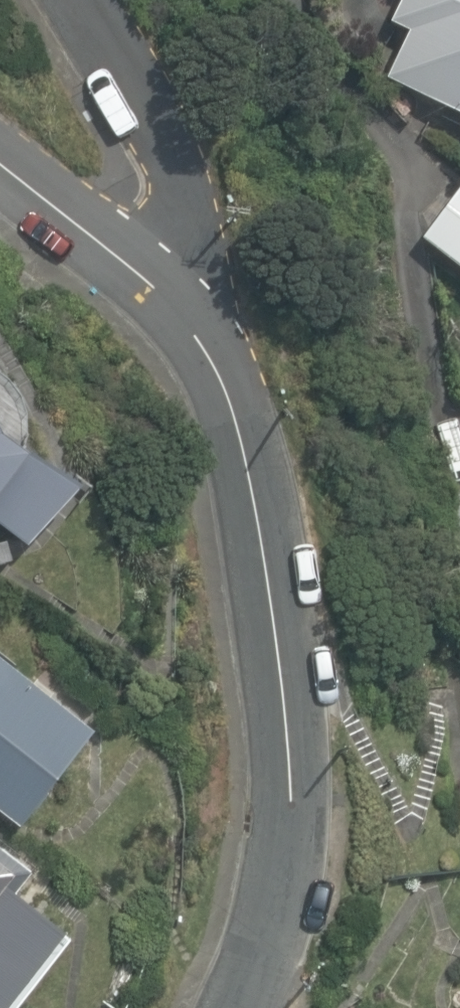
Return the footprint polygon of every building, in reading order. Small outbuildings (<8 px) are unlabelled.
[(388,21),(410,32),(388,77),(459,112),(459,0),(398,0),(388,21)] [(420,237),(459,266),(459,183),(420,237)] [(22,544),(69,482),(0,429),(0,527),(22,544)] [(15,825),(94,725),(0,651),(0,813),(15,825)] [(11,873),(0,865),(0,888),(11,873)]
